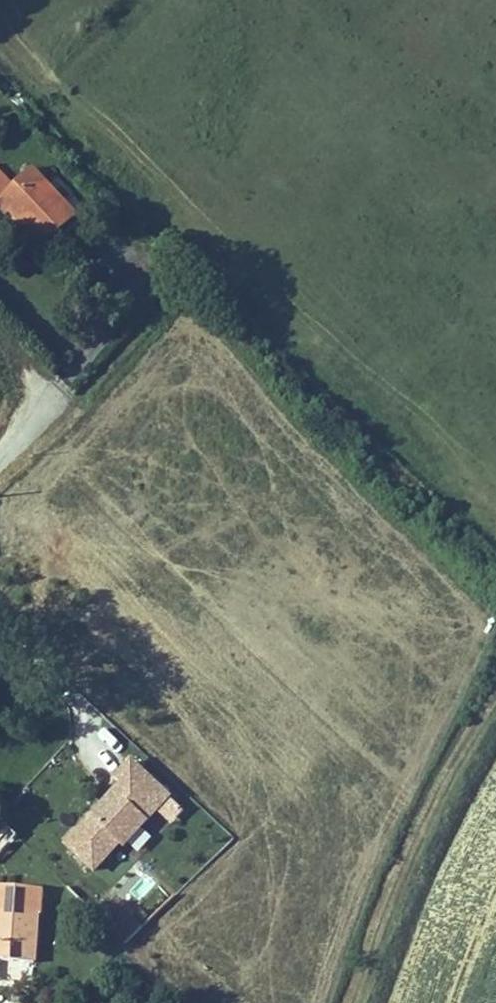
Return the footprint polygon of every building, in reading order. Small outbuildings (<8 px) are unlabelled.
[(0,176),(0,202),(27,229),(29,227),(47,246),(79,216),(47,183),(34,169),(14,187),(2,174),(0,176)] [(123,848),(170,798),(133,763),(116,781),(130,793),(112,812),(105,806),(68,845),(95,871),(120,844),(123,848)] [(39,915),(42,915),(44,891),(0,887),(0,960),(35,963),(39,915)]
